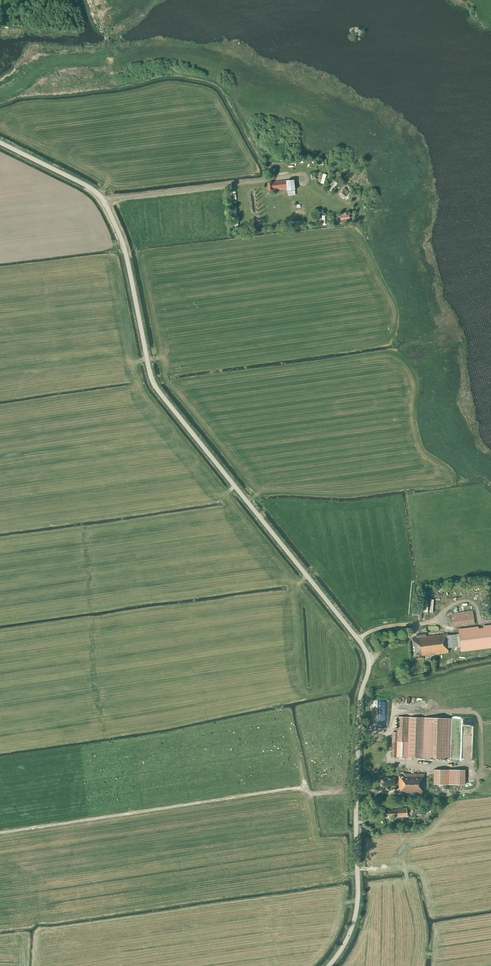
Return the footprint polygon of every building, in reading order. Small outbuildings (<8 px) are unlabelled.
[(295,195),(293,180),(272,183),(271,182),(267,183),(268,191),(272,190),(287,188),(288,196),(295,195)] [(433,613),(433,601),(426,601),(425,613),(433,613)] [(453,627),(468,625),(475,624),(472,610),(451,613),(453,627)] [(459,645),(460,651),(490,646),(490,625),(483,626),(483,627),(479,628),(479,627),(458,630),(458,634),(446,636),(446,634),(426,636),(426,633),(416,635),(416,638),(412,638),(414,657),(435,654),(448,653),(447,647),(459,645)] [(395,732),(390,732),(390,757),(448,758),(448,718),(395,717),(395,732)] [(433,784),(448,785),(448,770),(442,770),(433,770),(433,784)] [(464,785),(465,770),(449,770),(448,785),(464,785)] [(424,794),(424,774),(404,774),(404,776),(399,776),(399,779),(394,779),(394,778),(382,778),(383,786),(394,786),(394,785),(399,785),(398,789),(400,789),(400,794),(424,794)] [(406,817),(406,808),(398,808),(398,810),(391,810),(391,811),(384,811),(385,817),(388,816),(388,818),(406,817)]
